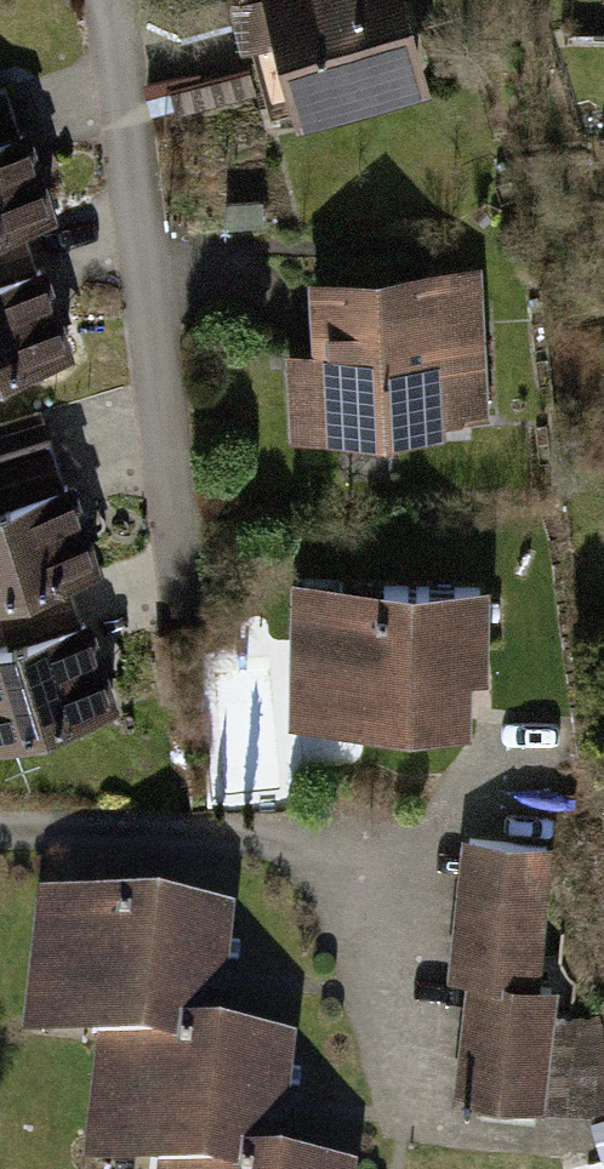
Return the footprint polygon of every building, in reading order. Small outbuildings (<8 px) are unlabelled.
[(279,133),(439,99),(419,0),(251,0),(279,133)] [(0,139),(0,245),(64,223),(31,129),(0,139)] [(0,276),(0,379),(75,356),(46,262),(0,276)] [(487,269),(310,276),(313,359),(289,360),(293,449),(494,441),(487,269)] [(0,496),(0,610),(105,572),(69,471),(0,496)] [(491,592),(294,585),(289,725),(485,733),(491,592)] [(0,646),(0,750),(118,712),(88,618),(0,646)] [(568,849),(460,836),(444,971),(477,975),(462,1100),(559,1111),(574,986),(552,983),(568,849)] [(40,897),(23,1046),(98,1054),(84,1168),(316,1168),(288,1166),(301,1051),(226,1042),(240,920),(40,897)]
